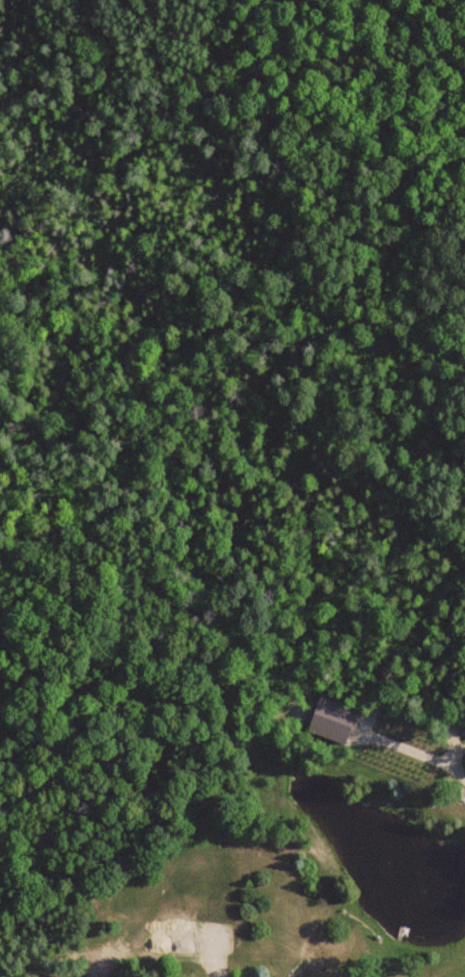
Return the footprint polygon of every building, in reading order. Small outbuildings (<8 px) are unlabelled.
[(196,954),(196,923),(152,923),(152,954),(196,954)]
